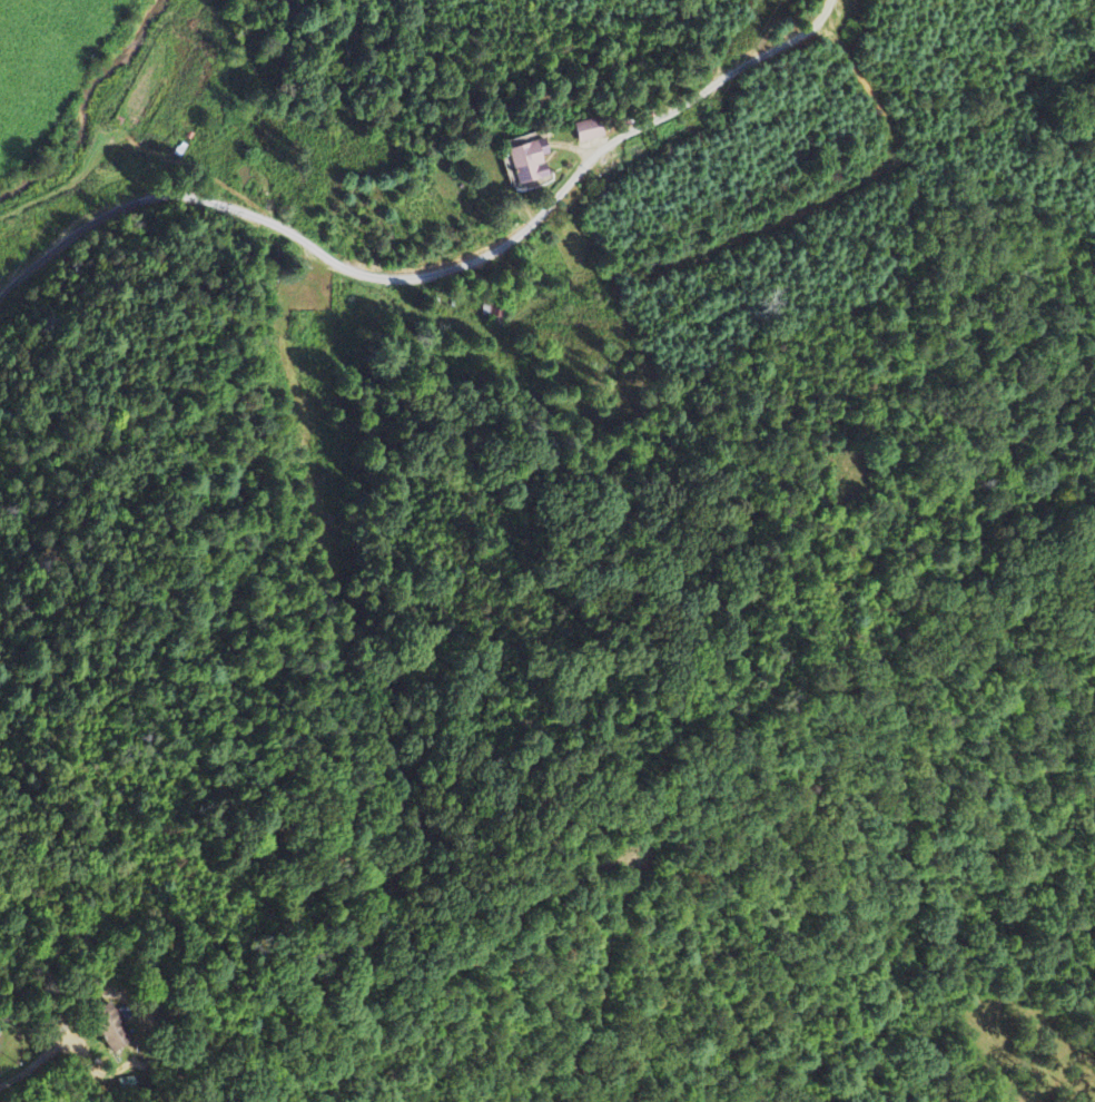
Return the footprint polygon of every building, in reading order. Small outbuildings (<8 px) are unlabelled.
[(602,139),(597,120),(573,126),(578,145),(602,139)] [(506,151),(516,187),(547,179),(542,159),(548,157),(544,141),(506,151)] [(127,1045),(107,1005),(87,1015),(107,1055),(127,1045)]
